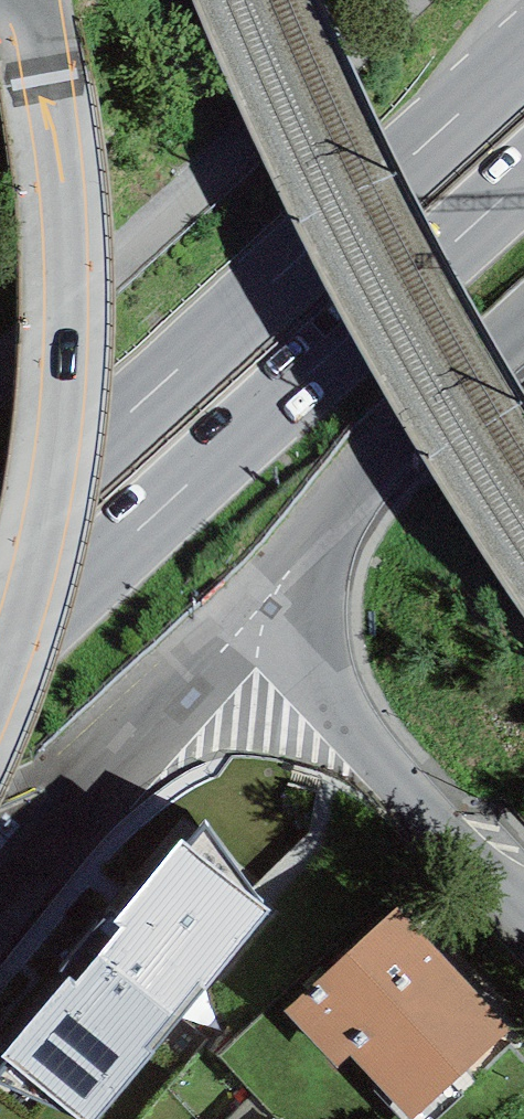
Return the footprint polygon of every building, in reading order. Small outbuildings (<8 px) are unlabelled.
[(61,1112),(65,1109),(77,1118),(99,1118),(270,912),(262,905),(264,901),(208,827),(193,847),(183,841),(115,922),(109,918),(61,972),(70,978),(2,1057),(9,1063),(0,1073),(0,1083),(61,1112)] [(287,1012),(338,1067),(351,1055),(410,1118),(414,1118),(511,1030),(399,909),(287,1012)] [(279,1111),(250,1081),(209,1118),(271,1118),(279,1111)]
